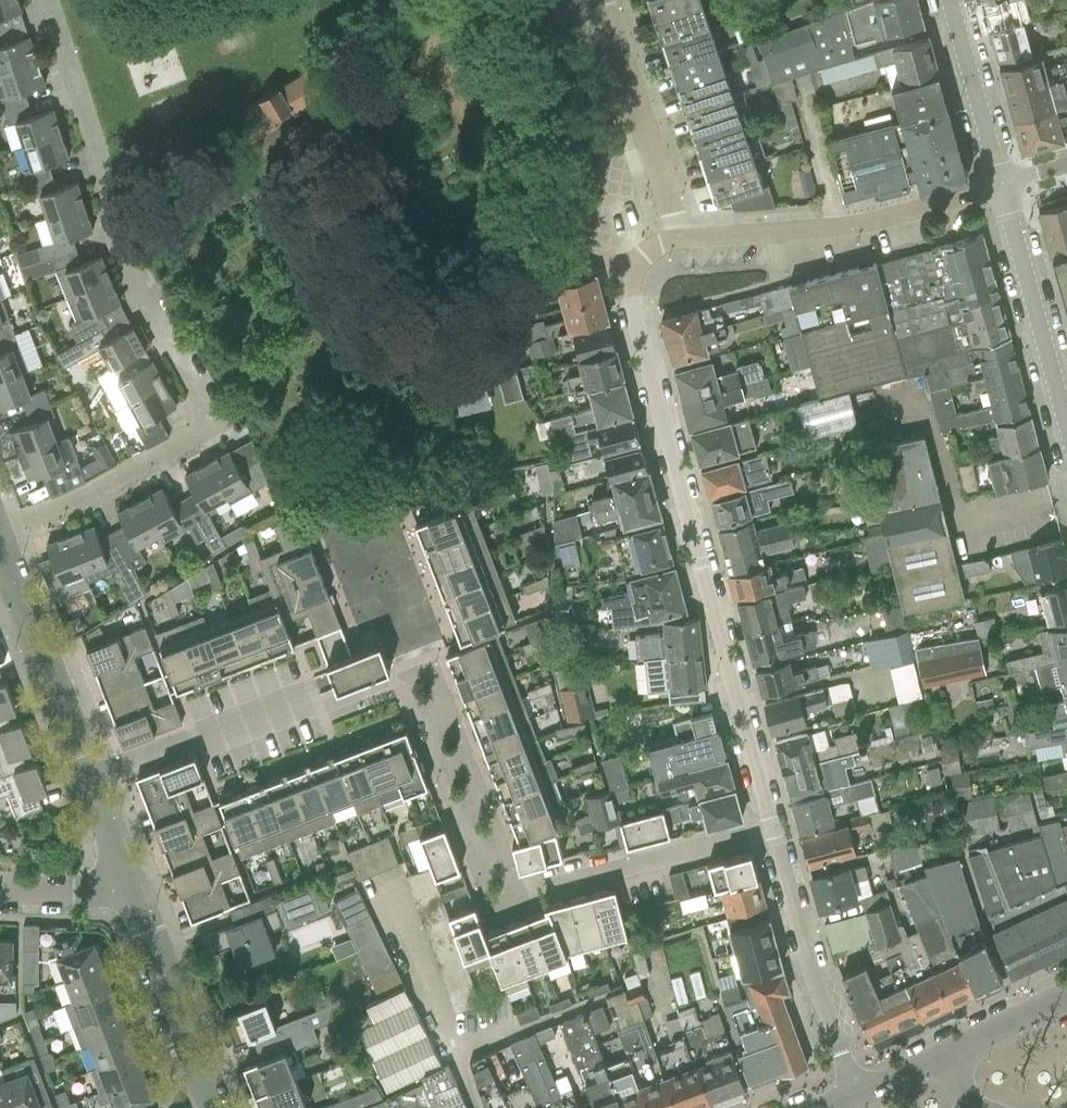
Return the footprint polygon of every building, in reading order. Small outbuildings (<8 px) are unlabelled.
[(5,30),(1,17),(20,11),(17,0),(0,0),(0,31),(5,30)] [(657,20),(662,18),(703,5),(708,3),(707,1),(703,3),(701,0),(651,0),(657,20)] [(745,8),(750,18),(767,8),(763,0),(759,0),(745,8)] [(845,28),(920,7),(918,0),(871,0),(841,11),(842,17),(845,28)] [(982,1),(990,31),(1023,22),(1017,0),(986,0),(982,1)] [(662,18),(657,20),(665,43),(669,41),(715,26),(715,25),(710,26),(703,5),(662,18)] [(920,7),(845,28),(850,43),(851,43),(925,25),(920,7)] [(841,11),(759,42),(765,59),(772,83),(791,77),(819,69),(854,58),(855,58),(851,43),(850,43),(845,28),(842,17),(841,11)] [(1023,22),(990,31),(990,32),(999,63),(1020,57),(1032,54),(1023,22)] [(748,40),(742,24),(734,26),(741,43),(748,40)] [(669,41),(665,43),(672,65),(677,64),(723,48),(718,49),(711,28),(716,26),(715,26),(669,41)] [(36,60),(28,36),(9,42),(5,30),(0,31),(0,72),(36,60)] [(854,58),(819,69),(823,83),(895,63),(900,81),(938,70),(928,37),(895,46),(895,44),(890,45),(891,47),(855,58),(854,58)] [(126,61),(140,97),(188,79),(173,42),(126,61)] [(756,62),(750,44),(740,47),(746,66),(749,65),(756,62)] [(677,64),(672,65),(680,88),(684,87),(726,73),(731,71),(730,70),(725,71),(719,51),(723,50),(723,48),(677,64)] [(1000,68),(1007,93),(1066,77),(1066,63),(1045,70),(1041,56),(1021,62),(1000,68)] [(756,62),(749,65),(757,88),(772,83),(765,59),(756,62)] [(5,111),(28,103),(24,90),(44,84),(36,60),(0,72),(0,73),(7,95),(0,98),(5,111)] [(226,119),(242,146),(277,125),(274,120),(288,111),(291,116),(329,94),(312,67),(226,119)] [(684,87),(680,88),(687,111),(689,110),(692,109),(732,96),(738,94),(738,93),(733,94),(727,75),(726,73),(684,87)] [(948,108),(939,74),(892,87),(901,121),(948,108)] [(791,77),(772,83),(779,105),(791,101),(797,99),(791,77)] [(1007,93),(1014,119),(1066,104),(1066,77),(1007,93)] [(687,111),(683,112),(683,113),(690,135),(699,132),(740,118),(746,117),(750,115),(743,92),(738,94),(732,96),(692,109),(689,110),(687,111)] [(779,105),(775,106),(782,129),(797,124),(791,101),(779,105)] [(16,122),(24,145),(60,133),(52,109),(32,115),(28,103),(5,111),(9,125),(16,122)] [(1014,119),(1022,151),(1066,139),(1066,104),(1014,119)] [(948,108),(901,121),(828,141),(845,202),(878,193),(880,199),(910,190),(909,185),(910,184),(910,182),(918,180),(921,191),(967,178),(948,108)] [(699,132),(690,135),(698,158),(707,155),(744,142),(753,139),(748,140),(741,119),(746,117),(740,118),(699,132)] [(24,171),(28,184),(52,176),(48,163),(68,157),(60,133),(24,145),(31,168),(24,171)] [(707,155),(698,158),(705,180),(710,179),(714,177),(755,164),(756,163),(761,162),(766,160),(758,138),(753,139),(744,142),(707,155)] [(714,177),(710,179),(710,180),(711,182),(718,202),(722,201),(730,198),(734,210),(775,207),(767,183),(763,185),(756,163),(755,164),(714,177)] [(808,168),(798,171),(801,181),(811,178),(808,168)] [(40,195),(47,218),(84,206),(76,182),(56,188),(52,176),(28,184),(33,197),(40,195)] [(1052,259),(1056,258),(1066,255),(1066,205),(1038,212),(1051,259),(1052,259)] [(38,247),(42,260),(76,250),(72,237),(92,230),(84,206),(47,218),(55,241),(38,247)] [(931,248),(877,263),(889,311),(942,296),(943,299),(946,299),(946,300),(955,298),(953,292),(959,291),(962,291),(995,282),(982,234),(931,248)] [(42,260),(21,267),(25,279),(56,270),(67,297),(74,295),(110,280),(100,255),(81,264),(76,250),(42,260)] [(1056,258),(1052,259),(1066,313),(1066,255),(1056,258)] [(877,263),(790,285),(795,306),(801,332),(811,365),(820,399),(849,391),(906,377),(889,311),(877,263)] [(522,307),(517,308),(519,320),(538,315),(535,304),(559,297),(562,308),(601,298),(595,275),(574,280),(519,296),(522,307)] [(74,295),(67,297),(77,320),(72,322),(72,331),(78,342),(79,342),(86,338),(108,325),(100,311),(120,303),(110,280),(74,295)] [(942,296),(889,311),(906,377),(924,372),(1013,350),(1009,337),(1010,337),(995,282),(962,291),(959,291),(953,292),(955,298),(946,300),(946,299),(943,299),(942,296)] [(760,293),(765,314),(782,310),(795,306),(790,285),(760,293)] [(15,333),(1,297),(0,298),(0,339),(15,333)] [(565,319),(544,325),(547,337),(552,336),(554,335),(568,331),(587,326),(608,321),(602,298),(562,308),(565,319)] [(787,327),(780,329),(782,337),(801,332),(795,306),(782,310),(787,327)] [(662,319),(667,341),(724,325),(721,315),(711,317),(708,307),(662,319)] [(38,310),(36,314),(38,319),(42,320),(46,318),(47,314),(46,310),(41,309),(38,310)] [(542,321),(523,326),(528,342),(547,337),(544,325),(542,321)] [(731,323),(724,325),(727,336),(734,334),(731,323)] [(78,342),(57,354),(63,364),(64,367),(100,348),(110,366),(104,370),(104,371),(111,367),(111,368),(127,359),(145,349),(144,348),(150,345),(139,325),(133,328),(133,326),(117,335),(114,336),(108,325),(86,338),(79,342),(78,342)] [(616,351),(609,325),(572,335),(579,361),(616,351)] [(724,325),(667,341),(673,362),(694,356),(709,352),(719,350),(716,339),(727,336),(724,325)] [(13,375),(22,372),(42,364),(28,328),(15,333),(0,339),(0,380),(13,375)] [(801,332),(782,337),(791,371),(811,365),(801,332)] [(547,337),(528,342),(532,357),(556,350),(552,336),(547,337)] [(924,372),(929,391),(983,378),(985,383),(986,389),(1022,381),(1014,350),(1013,350),(924,372)] [(569,376),(565,377),(567,384),(569,391),(573,390),(585,386),(602,382),(623,376),(616,351),(579,361),(578,361),(581,373),(569,376)] [(118,380),(130,402),(164,383),(152,361),(133,371),(127,359),(111,368),(111,367),(104,371),(108,379),(111,383),(118,380)] [(697,366),(676,372),(681,390),(683,400),(717,390),(742,384),(762,378),(757,361),(737,367),(738,369),(717,375),(713,362),(697,366)] [(515,369),(496,374),(504,403),(523,397),(520,386),(516,373),(515,369)] [(104,371),(100,373),(104,381),(108,379),(104,371)] [(25,411),(49,402),(44,389),(30,394),(22,372),(0,380),(0,407),(21,399),(25,411)] [(717,390),(683,400),(691,427),(712,421),(728,417),(724,402),(745,397),(770,390),(766,376),(762,378),(742,384),(717,390)] [(949,386),(929,391),(940,433),(995,419),(995,420),(1030,412),(1024,390),(1022,381),(986,389),(991,407),(956,415),(949,386)] [(572,414),(551,420),(555,436),(575,430),(633,415),(626,390),(624,382),(603,387),(592,390),(588,391),(592,408),(580,412),(572,414)] [(130,402),(115,410),(126,431),(134,426),(136,429),(147,449),(169,436),(157,415),(176,405),(168,390),(164,383),(151,390),(130,402)] [(985,383),(975,385),(977,392),(986,389),(985,383)] [(820,399),(799,405),(806,438),(838,430),(856,425),(849,391),(820,399)] [(11,430),(20,455),(56,441),(47,418),(54,415),(49,402),(25,411),(30,423),(11,430)] [(575,430),(562,434),(569,460),(591,454),(588,442),(600,439),(603,452),(619,448),(640,442),(633,415),(575,430)] [(988,449),(991,459),(1005,456),(1039,448),(1031,417),(996,426),(997,434),(990,436),(993,448),(988,449)] [(713,427),(692,433),(700,463),(721,457),(740,452),(755,448),(751,433),(747,418),(732,422),(713,427)] [(856,425),(838,430),(845,464),(864,459),(856,425)] [(892,565),(903,612),(965,597),(960,577),(957,565),(924,434),(865,447),(878,503),(883,522),(886,536),(892,565)] [(29,478),(41,473),(47,471),(58,495),(86,482),(68,437),(56,442),(56,441),(20,455),(29,478)] [(104,443),(92,449),(102,468),(115,462),(104,443)] [(610,480),(627,476),(648,470),(641,447),(587,461),(590,472),(607,468),(610,480)] [(991,459),(988,459),(995,487),(996,492),(1026,485),(1047,479),(1039,448),(1005,456),(991,459)] [(229,451),(207,463),(225,497),(229,503),(250,492),(263,485),(267,482),(258,458),(251,462),(239,469),(229,451)] [(968,451),(954,453),(956,465),(970,463),(968,451)] [(762,454),(702,470),(702,471),(709,496),(730,491),(744,487),(744,486),(769,479),(762,454)] [(208,515),(218,509),(214,503),(225,497),(207,463),(184,475),(194,493),(183,500),(195,521),(212,552),(225,544),(208,515)] [(549,471),(547,463),(535,466),(542,495),(554,492),(549,471)] [(556,491),(565,489),(559,468),(549,471),(554,492),(556,491)] [(593,503),(588,504),(590,511),(594,510),(654,494),(648,470),(627,476),(610,480),(610,482),(613,491),(602,494),(591,497),(593,503)] [(731,495),(710,500),(717,526),(738,520),(753,516),(770,511),(767,499),(785,494),(793,492),(789,479),(782,481),(731,495)] [(161,488),(139,500),(158,534),(163,542),(189,528),(197,542),(204,538),(195,521),(183,500),(171,506),(161,488)] [(594,510),(590,511),(591,516),(596,514),(597,520),(619,515),(622,527),(639,523),(660,517),(654,494),(594,510)] [(127,530),(116,537),(128,558),(134,569),(146,562),(137,545),(158,534),(139,500),(117,512),(127,530)] [(419,523),(415,524),(425,548),(469,531),(480,527),(471,503),(460,507),(429,519),(428,516),(417,520),(419,523)] [(878,503),(863,506),(867,526),(883,522),(878,503)] [(263,569),(271,591),(275,602),(324,583),(298,515),(274,525),(283,549),(259,559),(252,541),(244,544),(255,572),(263,569)] [(554,521),(554,533),(565,530),(565,528),(562,519),(556,521),(554,521)] [(718,530),(724,552),(792,534),(788,521),(756,530),(754,520),(718,530)] [(869,534),(863,536),(864,541),(886,536),(883,522),(867,526),(869,534)] [(544,524),(530,529),(534,538),(544,534),(544,524)] [(662,524),(641,530),(617,536),(615,537),(615,539),(624,574),(672,561),(662,524)] [(241,525),(236,528),(241,536),(246,533),(241,525)] [(93,526),(70,535),(84,571),(88,582),(118,570),(125,582),(116,587),(127,606),(147,593),(134,569),(128,558),(116,537),(101,545),(93,526)] [(469,531),(425,548),(434,573),(478,556),(479,556),(489,552),(480,527),(469,531)] [(615,528),(603,531),(606,541),(615,539),(615,537),(617,536),(615,528)] [(522,543),(534,538),(530,529),(518,534),(522,543)] [(724,552),(730,575),(778,562),(777,561),(766,564),(763,555),(795,546),(792,534),(724,552)] [(61,580),(84,571),(70,535),(46,544),(53,563),(41,568),(54,601),(67,595),(61,580)] [(864,541),(863,541),(871,571),(892,565),(886,536),(864,541)] [(1028,547),(1010,551),(1014,569),(1025,582),(1066,571),(1066,559),(1062,538),(1028,547)] [(557,545),(555,545),(555,567),(580,565),(574,540),(571,541),(557,545)] [(478,556),(434,573),(443,597),(487,580),(488,580),(499,576),(489,552),(479,556),(478,556)] [(986,559),(957,565),(960,577),(989,571),(986,559)] [(217,574),(213,562),(205,566),(209,577),(217,574)] [(778,562),(730,575),(736,597),(806,578),(803,567),(781,573),(778,562)] [(205,566),(185,578),(188,586),(209,577),(205,566)] [(608,596),(601,598),(603,608),(611,607),(680,589),(674,568),(653,574),(639,578),(627,581),(630,590),(608,596)] [(61,580),(67,595),(90,587),(88,582),(84,571),(61,580)] [(214,590),(222,587),(217,574),(209,577),(214,590)] [(487,580),(443,597),(453,622),(496,605),(497,604),(508,600),(499,576),(488,580),(487,580)] [(547,576),(535,580),(538,588),(547,585),(547,576)] [(185,578),(170,588),(174,601),(192,594),(188,586),(185,578)] [(527,592),(538,588),(535,580),(524,584),(527,592)] [(822,580),(809,584),(813,601),(826,597),(822,580)] [(328,595),(324,583),(275,602),(293,646),(294,646),(285,621),(308,613),(317,637),(341,628),(332,603),(335,602),(332,594),(328,595)] [(1038,592),(1046,625),(1066,619),(1066,584),(1038,592)] [(572,585),(556,586),(556,608),(569,608),(572,608),(572,585)] [(737,602),(745,633),(788,621),(791,620),(786,602),(807,596),(804,585),(771,594),(737,602)] [(174,601),(170,588),(162,593),(166,604),(174,601)] [(680,589),(611,607),(613,626),(613,627),(613,628),(659,623),(659,622),(658,617),(664,616),(685,610),(680,589)] [(248,599),(252,611),(269,655),(274,654),(275,657),(283,654),(282,651),(293,646),(275,602),(271,591),(250,599),(249,598),(248,599)] [(496,605),(453,622),(460,640),(460,642),(504,625),(505,624),(516,620),(508,600),(497,604),(496,605)] [(166,604),(171,616),(179,613),(174,601),(166,604)] [(901,606),(881,611),(887,636),(907,632),(901,606)] [(556,608),(555,608),(555,627),(569,626),(569,608),(556,608)] [(252,611),(230,619),(247,664),(269,655),(252,611)] [(180,625),(179,625),(201,682),(225,673),(208,628),(203,616),(201,616),(202,617),(180,626),(180,625)] [(547,616),(524,625),(530,641),(534,640),(538,648),(547,644),(547,616)] [(652,635),(635,637),(637,659),(645,658),(666,656),(686,653),(702,652),(698,617),(688,619),(664,621),(663,621),(665,634),(652,635)] [(85,633),(79,618),(62,624),(68,639),(85,633)] [(994,618),(974,622),(977,637),(997,633),(994,618)] [(230,619),(208,628),(225,673),(247,664),(230,619)] [(788,621),(745,633),(754,663),(775,657),(785,654),(816,646),(812,631),(795,636),(791,620),(788,621)] [(201,682),(179,625),(178,625),(179,626),(157,635),(157,633),(155,634),(177,691),(181,689),(182,693),(190,690),(189,686),(201,682)] [(1006,661),(1009,673),(1011,672),(1035,666),(1066,658),(1066,626),(1048,630),(1052,650),(1044,652),(1006,661)] [(105,697),(105,698),(144,683),(134,657),(154,649),(145,627),(86,649),(100,684),(108,681),(113,694),(105,697)] [(99,627),(86,634),(92,643),(104,635),(99,627)] [(390,669),(390,668),(380,643),(351,654),(341,628),(317,637),(337,689),(390,669)] [(557,633),(558,667),(576,665),(574,632),(557,633)] [(887,636),(865,642),(871,667),(886,662),(888,662),(913,656),(907,632),(887,636)] [(506,655),(498,634),(447,654),(455,675),(506,655)] [(977,637),(915,648),(918,663),(923,687),(984,674),(985,673),(980,649),(977,637)] [(525,653),(538,648),(534,640),(530,641),(522,645),(525,653)] [(666,656),(645,658),(647,681),(668,679),(669,690),(684,688),(705,686),(702,652),(686,653),(666,656)] [(514,677),(506,655),(455,675),(460,688),(457,689),(460,698),(463,696),(514,677)] [(891,675),(916,669),(913,656),(888,662),(891,675)] [(1035,666),(1042,691),(1062,686),(1064,693),(1066,692),(1066,658),(1035,666)] [(789,659),(755,668),(762,694),(783,688),(796,684),(819,678),(815,665),(792,672),(789,659)] [(573,666),(556,670),(560,689),(578,685),(573,666)] [(895,689),(919,683),(916,669),(891,675),(895,689)] [(522,698),(514,677),(463,696),(468,709),(465,710),(468,718),(471,717),(522,698)] [(11,726),(11,725),(10,723),(7,714),(12,713),(17,710),(14,703),(13,700),(6,682),(0,685),(0,731),(11,726)] [(595,711),(588,682),(578,685),(560,689),(568,719),(595,712),(595,711)] [(118,707),(110,710),(123,746),(182,723),(174,701),(154,709),(144,683),(105,698),(114,695),(118,707)] [(550,683),(538,687),(541,695),(552,691),(550,683)] [(898,702),(923,697),(919,683),(895,689),(898,702)] [(848,684),(823,690),(827,706),(852,699),(848,684)] [(1010,686),(999,689),(1004,704),(1015,702),(1010,686)] [(538,687),(527,691),(529,699),(541,695),(538,687)] [(822,688),(786,698),(765,704),(772,732),(806,723),(803,712),(827,706),(823,690),(822,688)] [(1048,705),(1054,729),(1066,726),(1066,692),(1064,693),(1065,700),(1066,700),(1048,705)] [(479,737),(521,721),(530,718),(522,698),(471,717),(475,727),(472,728),(475,736),(478,735),(479,737)] [(992,698),(975,703),(977,712),(994,707),(992,698)] [(927,704),(932,725),(949,721),(944,700),(927,704)] [(1015,702),(1004,704),(1009,720),(1019,717),(1015,702)] [(606,708),(595,711),(595,712),(596,716),(607,714),(606,708)] [(724,757),(717,729),(714,730),(713,728),(715,727),(711,712),(691,717),(672,722),(677,740),(648,747),(655,776),(661,774),(674,771),(703,762),(724,757)] [(900,714),(890,717),(893,727),(893,729),(895,739),(909,735),(903,713),(900,714)] [(484,760),(487,759),(529,743),(521,721),(479,737),(484,750),(481,751),(484,760)] [(1,776),(13,772),(27,766),(25,762),(22,755),(27,753),(32,751),(30,743),(22,722),(13,726),(11,726),(0,731),(0,775),(1,776)] [(572,734),(587,731),(585,723),(571,725),(572,734)] [(557,737),(572,734),(571,725),(556,728),(557,737)] [(1063,756),(1066,756),(1066,726),(1026,733),(1028,748),(1061,743),(1063,756)] [(400,782),(398,783),(403,796),(428,786),(406,729),(394,734),(392,731),(384,734),(385,737),(383,738),(400,782)] [(796,735),(775,741),(783,771),(828,758),(839,755),(851,752),(857,750),(860,750),(855,732),(852,733),(834,738),(835,744),(828,746),(824,729),(807,734),(807,732),(796,735)] [(930,737),(921,740),(924,752),(934,749),(930,737)] [(362,746),(359,747),(377,791),(379,791),(384,803),(403,796),(398,783),(400,782),(383,738),(370,743),(369,740),(361,743),(362,746)] [(495,779),(537,763),(546,760),(538,739),(529,743),(487,759),(495,779)] [(956,746),(939,749),(944,775),(961,772),(956,746)] [(336,756),(353,801),(358,813),(384,803),(379,791),(377,791),(359,747),(347,752),(346,749),(338,752),(339,755),(336,756)] [(828,758),(783,771),(790,798),(823,790),(826,790),(826,791),(849,784),(844,766),(854,763),(851,752),(839,755),(828,758)] [(630,786),(622,753),(605,758),(613,791),(630,786)] [(136,779),(150,814),(158,811),(162,823),(194,811),(184,786),(204,778),(195,756),(136,779)] [(316,764),(313,766),(335,822),(338,821),(333,808),(353,801),(336,756),(324,761),(323,758),(315,761),(316,764)] [(1043,775),(1046,789),(1050,788),(1066,786),(1066,756),(1063,756),(1061,757),(1064,770),(1043,775)] [(537,763),(495,779),(503,800),(545,784),(553,781),(558,779),(550,758),(546,760),(537,763)] [(586,772),(598,768),(595,760),(583,764),(586,772)] [(658,780),(652,781),(655,794),(661,792),(664,791),(678,788),(680,797),(684,799),(696,796),(711,792),(732,786),(726,761),(705,767),(689,771),(658,780)] [(0,777),(0,797),(7,794),(13,809),(16,817),(43,807),(38,795),(43,793),(48,791),(45,783),(37,763),(27,766),(13,772),(1,776),(0,777)] [(571,769),(574,776),(586,772),(583,764),(571,769)] [(289,774),(312,831),(335,822),(313,766),(289,774)] [(938,767),(926,770),(930,786),(942,783),(938,767)] [(967,771),(950,774),(951,777),(955,800),(968,798),(971,797),(967,772),(967,771)] [(266,783),(288,840),(312,831),(289,774),(266,783)] [(849,784),(826,791),(826,793),(791,803),(799,832),(834,823),(830,807),(875,795),(871,779),(849,784)] [(545,784),(503,800),(511,821),(553,805),(561,802),(554,783),(553,781),(545,784)] [(249,790),(242,792),(265,849),(288,840),(266,783),(257,787),(256,783),(248,786),(249,790)] [(1042,789),(1033,792),(1040,817),(1049,815),(1042,789)] [(666,808),(665,809),(669,823),(671,823),(676,821),(702,814),(706,829),(720,825),(741,819),(741,817),(734,790),(713,796),(698,800),(674,806),(672,807),(668,808),(666,808)] [(265,849),(242,792),(232,796),(230,793),(222,796),(223,799),(219,801),(241,858),(265,849)] [(620,822),(612,792),(586,799),(590,814),(592,822),(596,821),(597,828),(620,822)] [(991,799),(954,805),(959,834),(998,828),(996,816),(1022,812),(1026,827),(1031,826),(1032,832),(1039,831),(1030,795),(1024,796),(991,801),(991,799)] [(154,826),(168,861),(176,858),(181,870),(212,858),(202,833),(222,826),(213,803),(194,811),(162,823),(154,826)] [(511,821),(519,842),(561,826),(553,805),(511,821)] [(620,822),(627,847),(670,835),(663,810),(620,822)] [(590,814),(575,820),(577,826),(590,822),(592,822),(590,814)] [(869,829),(865,816),(848,820),(851,833),(869,829)] [(1037,824),(1041,835),(1056,886),(1061,884),(1066,881),(1066,834),(1066,830),(1062,831),(1059,820),(1037,824)] [(430,821),(415,826),(419,837),(434,832),(430,821)] [(590,822),(577,826),(580,832),(580,834),(592,829),(590,822)] [(849,825),(801,838),(809,868),(844,858),(844,857),(856,853),(851,833),(849,825)] [(415,826),(398,833),(402,844),(419,837),(415,826)] [(561,826),(519,842),(512,844),(519,869),(562,858),(556,833),(563,831),(561,826)] [(419,837),(431,867),(432,868),(436,879),(460,870),(444,828),(434,832),(419,837)] [(1018,842),(1034,890),(1063,951),(1066,949),(1066,882),(1061,884),(1056,886),(1041,835),(1018,842)] [(387,837),(374,842),(385,870),(399,865),(398,864),(387,837)] [(374,842),(362,847),(372,875),(385,870),(374,842)] [(934,842),(917,844),(920,857),(937,854),(934,842)] [(1018,842),(995,848),(1013,908),(1038,963),(1063,951),(1034,890),(1018,842)] [(915,845),(889,849),(894,871),(915,864),(918,863),(921,862),(920,857),(917,844),(915,845)] [(362,847),(348,852),(357,877),(358,880),(372,875),(362,847)] [(1013,908),(995,848),(968,855),(997,943),(996,943),(1012,976),(1038,963),(1013,908)] [(181,870),(173,874),(186,909),(195,906),(199,918),(191,921),(191,923),(231,908),(222,885),(220,880),(240,873),(231,851),(212,858),(181,870)] [(708,864),(715,890),(758,878),(751,853),(708,864)] [(273,858),(265,861),(274,884),(282,882),(273,858)] [(946,924),(961,958),(976,992),(1002,980),(985,943),(958,858),(924,867),(926,874),(946,924)] [(323,861),(315,864),(320,876),(327,873),(323,861)] [(847,868),(812,877),(820,909),(841,903),(856,899),(855,898),(872,894),(864,865),(847,870),(847,868)] [(431,867),(409,874),(405,876),(411,890),(436,881),(436,879),(432,868),(431,867)] [(349,871),(330,878),(332,883),(351,876),(349,871)] [(900,883),(899,884),(918,931),(918,932),(934,971),(949,1004),(975,992),(976,992),(961,958),(946,924),(926,874),(900,883)] [(894,877),(885,880),(887,889),(896,886),(894,877)] [(758,878),(715,890),(705,892),(708,905),(723,900),(726,913),(764,903),(758,878)] [(411,890),(415,902),(441,893),(436,881),(411,890)] [(221,929),(201,937),(208,955),(232,946),(240,965),(260,957),(275,951),(268,932),(281,927),(282,926),(328,909),(319,886),(274,903),(276,909),(221,929)] [(457,888),(441,894),(443,901),(460,895),(457,888)] [(333,901),(339,914),(364,902),(358,889),(333,901)] [(591,895),(604,942),(627,935),(621,913),(615,889),(591,895)] [(415,902),(420,915),(445,906),(443,901),(441,894),(441,893),(415,902)] [(569,901),(581,948),(604,942),(591,895),(569,901)] [(547,907),(565,952),(581,948),(569,901),(547,907)] [(345,926),(349,924),(370,914),(364,902),(339,914),(345,926)] [(867,912),(878,945),(895,939),(900,937),(896,927),(889,904),(867,912)] [(420,915),(424,927),(449,918),(449,917),(445,906),(420,915)] [(474,907),(449,917),(449,918),(454,930),(458,943),(463,955),(465,960),(467,968),(468,971),(495,961),(490,950),(485,935),(474,907)] [(527,919),(546,966),(567,958),(565,952),(547,907),(544,908),(546,912),(527,919)] [(745,913),(726,918),(730,932),(736,954),(775,943),(769,921),(769,919),(748,925),(745,913)] [(825,925),(828,939),(870,927),(866,913),(825,925)] [(349,924),(355,936),(376,927),(370,914),(349,924)] [(424,927),(429,939),(454,930),(449,918),(424,927)] [(506,927),(525,975),(546,966),(527,919),(506,927)] [(900,937),(895,939),(906,964),(901,966),(923,1016),(949,1004),(934,971),(918,932),(918,931),(906,936),(903,925),(896,927),(900,937)] [(23,926),(22,950),(38,951),(38,926),(23,926)] [(351,938),(357,951),(381,939),(376,927),(355,936),(351,938)] [(485,935),(490,950),(495,961),(503,983),(507,993),(529,985),(525,975),(506,927),(485,935)] [(429,939),(433,952),(458,943),(454,930),(429,939)] [(57,957),(65,979),(103,965),(103,964),(96,967),(94,961),(100,958),(94,942),(82,947),(77,934),(52,944),(57,957)] [(357,951),(363,963),(387,951),(381,939),(357,951)] [(879,948),(868,952),(873,964),(885,959),(890,971),(901,966),(906,964),(895,939),(878,945),(879,948)] [(12,980),(13,940),(0,940),(0,980),(12,980)] [(433,952),(437,964),(463,955),(458,943),(433,952)] [(775,943),(736,954),(736,955),(742,977),(782,967),(781,965),(776,944),(775,943)] [(38,951),(22,950),(22,991),(33,991),(33,984),(38,984),(38,951)] [(393,964),(387,951),(363,963),(369,976),(393,964)] [(437,964),(442,977),(467,968),(465,960),(463,955),(437,964)] [(399,976),(393,964),(369,976),(375,988),(399,976)] [(65,979),(74,1001),(104,989),(102,983),(109,980),(103,965),(65,979)] [(841,976),(855,1006),(883,993),(876,977),(871,967),(867,969),(865,965),(841,976)] [(883,993),(855,1006),(870,1040),(923,1016),(901,966),(890,971),(876,977),(883,993)] [(635,972),(622,977),(627,990),(640,985),(635,972)] [(738,987),(721,992),(725,1006),(736,1047),(742,1064),(749,1085),(807,1064),(782,994),(789,992),(783,973),(745,984),(750,998),(741,1000),(738,987)] [(405,989),(399,976),(375,988),(381,1000),(405,989)] [(607,983),(597,987),(599,993),(610,990),(607,983)] [(624,991),(629,1003),(646,996),(642,984),(640,985),(627,990),(624,991)] [(64,1005),(72,1027),(113,1011),(110,1005),(117,1002),(111,986),(104,989),(74,1001),(64,1005)] [(597,987),(587,990),(590,997),(599,993),(597,987)] [(248,1007),(222,1017),(223,1018),(225,1017),(234,1042),(232,1042),(233,1044),(265,1031),(270,1044),(313,1027),(338,1018),(333,1004),(278,1025),(272,1011),(278,1009),(270,989),(245,998),(248,1007)] [(387,1092),(419,1077),(442,1066),(405,989),(381,1000),(366,1007),(373,1023),(357,1030),(387,1092)] [(451,1002),(455,1013),(481,1005),(476,992),(451,1002)] [(569,997),(559,1001),(561,1008),(571,1004),(569,997)] [(647,998),(636,1002),(643,1019),(645,1018),(653,1015),(647,998)] [(559,1001),(549,1005),(551,1012),(561,1008),(559,1001)] [(16,1014),(16,1002),(0,1002),(0,1020),(16,1014)] [(72,1027),(64,1005),(51,1010),(59,1032),(72,1027)] [(539,1005),(520,1013),(524,1023),(543,1015),(539,1005)] [(602,1006),(585,1013),(594,1034),(611,1027),(602,1006)] [(23,1011),(27,1019),(36,1016),(33,1007),(23,1011)] [(81,1049),(91,1045),(121,1033),(119,1027),(126,1024),(120,1009),(113,1012),(113,1011),(72,1027),(81,1049)] [(560,1023),(584,1083),(591,1103),(593,1107),(621,1107),(606,1066),(606,1065),(595,1038),(594,1034),(585,1013),(560,1023)] [(36,1016),(27,1019),(29,1026),(39,1023),(36,1016)] [(655,1053),(658,1061),(659,1061),(662,1075),(674,1107),(685,1107),(709,1099),(685,1030),(680,1016),(665,1021),(674,1046),(655,1053)] [(617,1028),(628,1057),(646,1107),(674,1107),(662,1075),(659,1061),(658,1061),(655,1053),(643,1020),(643,1019),(617,1028)] [(29,1026),(35,1041),(45,1037),(39,1023),(29,1026)] [(701,1025),(685,1030),(709,1099),(744,1086),(737,1066),(730,1047),(725,1034),(707,1040),(701,1025)] [(252,1095),(296,1079),(290,1064),(298,1061),(294,1049),(317,1040),(313,1027),(270,1044),(274,1055),(241,1067),(242,1068),(244,1067),(254,1094),(252,1095)] [(551,1027),(535,1034),(539,1043),(555,1036),(551,1027)] [(91,1045),(99,1067),(137,1053),(131,1037),(124,1040),(121,1033),(91,1045)] [(526,1081),(538,1107),(567,1107),(561,1093),(555,1080),(539,1043),(535,1034),(511,1045),(526,1081)] [(51,1051),(45,1037),(35,1041),(40,1055),(51,1051)] [(40,1055),(44,1063),(54,1059),(51,1051),(40,1055)] [(95,1093),(95,1094),(145,1075),(139,1059),(132,1062),(130,1056),(137,1053),(99,1067),(92,1070),(100,1091),(95,1093)] [(469,1062),(484,1107),(510,1107),(503,1092),(486,1054),(469,1062)] [(606,1066),(621,1107),(646,1107),(628,1057),(606,1066)] [(1,1071),(5,1080),(16,1107),(44,1107),(51,1105),(33,1058),(24,1062),(13,1066),(1,1071)] [(54,1059),(44,1063),(47,1071),(57,1067),(54,1059)] [(448,1063),(442,1066),(419,1077),(422,1083),(432,1107),(467,1107),(453,1076),(448,1063)] [(95,1094),(100,1105),(112,1100),(115,1107),(125,1107),(154,1097),(147,1081),(141,1084),(138,1078),(145,1075),(95,1094)] [(565,1075),(555,1080),(561,1093),(571,1089),(565,1075)] [(252,1095),(252,1096),(255,1095),(260,1107),(311,1107),(310,1105),(306,1107),(296,1080),(300,1079),(299,1078),(296,1079),(252,1095)] [(0,1082),(0,1107),(16,1107),(5,1080),(0,1082)] [(503,1092),(510,1107),(538,1107),(526,1081),(503,1092)] [(422,1083),(383,1099),(389,1107),(432,1107),(422,1083)] [(316,1107),(360,1107),(382,1099),(376,1085),(318,1107),(316,1107)] [(561,1093),(567,1107),(593,1107),(591,1103),(579,1107),(571,1089),(561,1093)] [(55,1094),(58,1102),(68,1098),(65,1090),(55,1094)] [(58,1102),(60,1107),(77,1107),(76,1104),(75,1102),(70,1104),(68,1098),(58,1102)] [(383,1099),(382,1099),(360,1107),(389,1107),(383,1099)]
